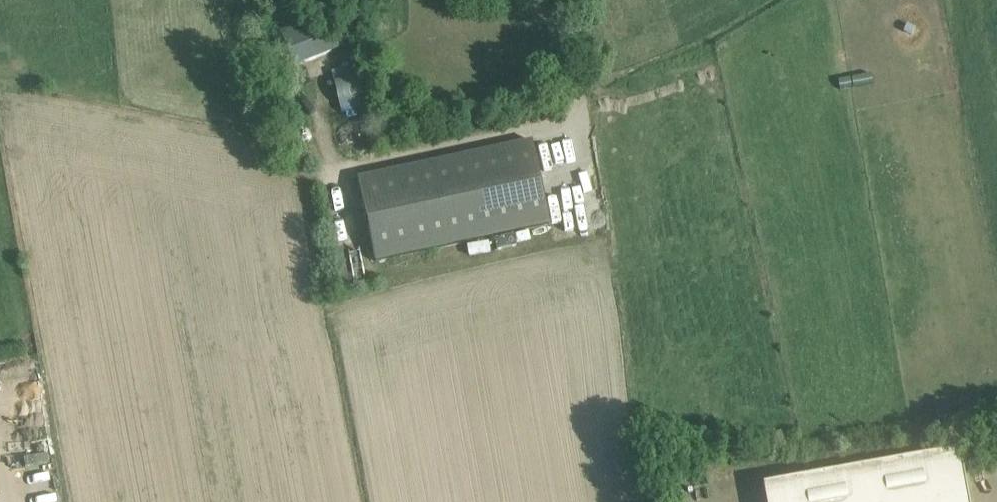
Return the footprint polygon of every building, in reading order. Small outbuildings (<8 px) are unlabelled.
[(318,11),(278,26),(281,33),(293,64),(294,65),(333,50),(318,11)] [(355,177),(373,259),(547,222),(529,140),(355,177)] [(514,234),(494,238),(496,250),(516,245),(514,234)] [(764,485),(767,501),(969,501),(960,450),(764,485)]
